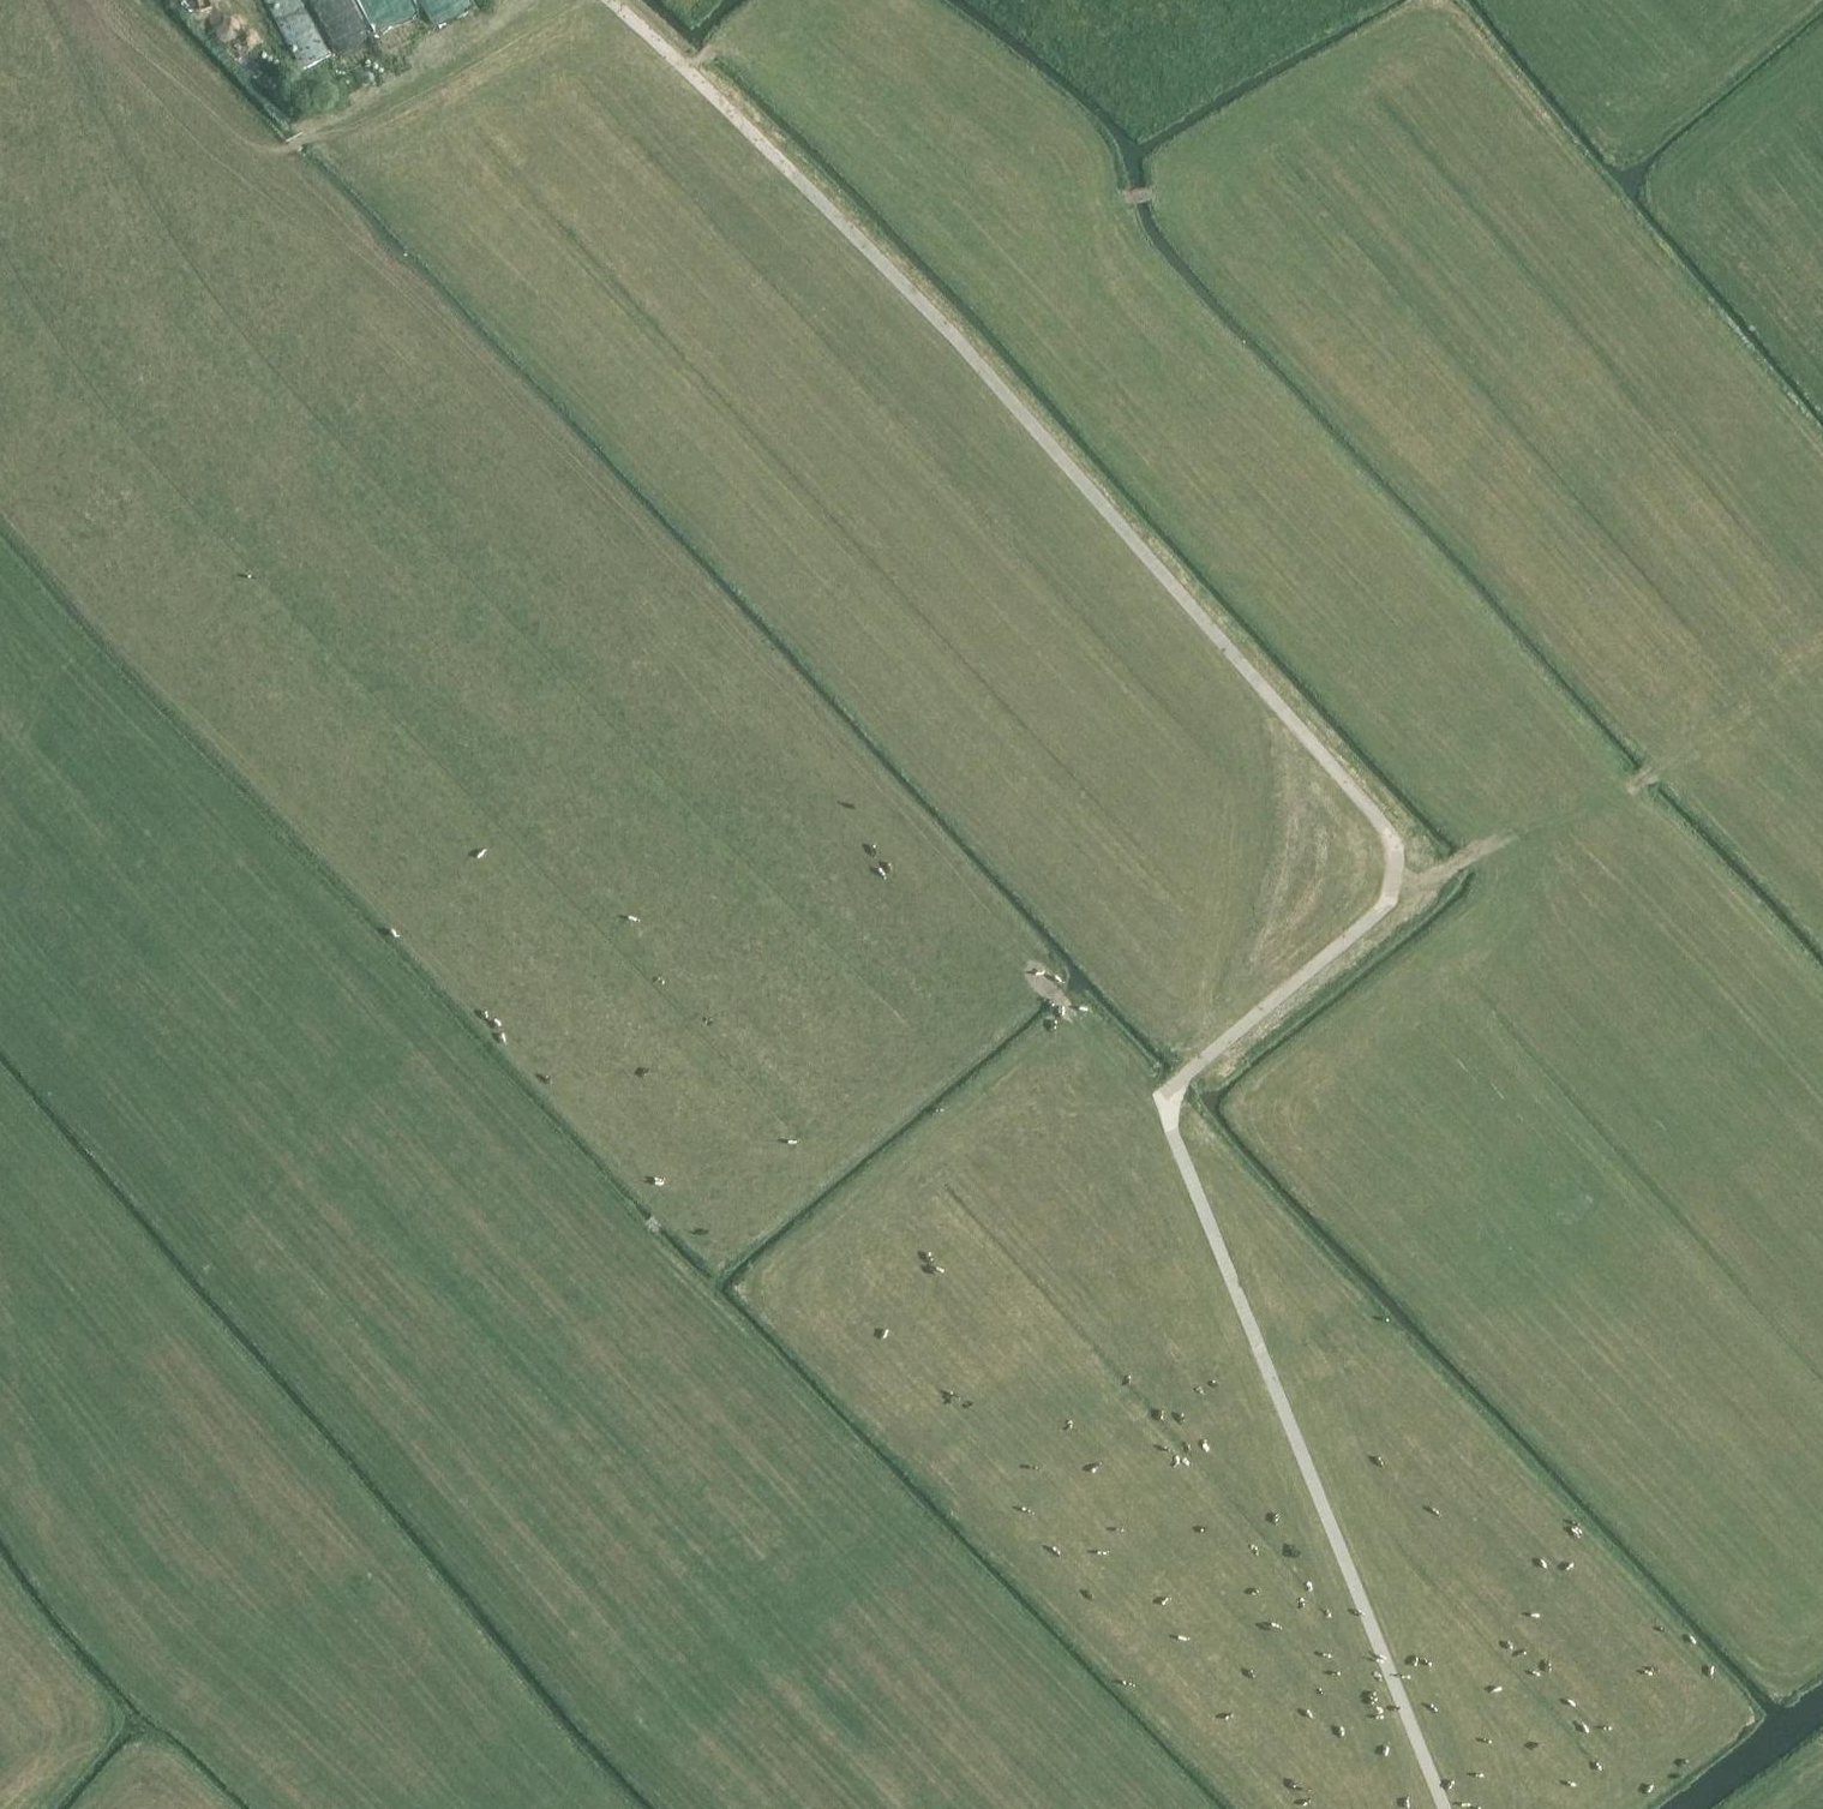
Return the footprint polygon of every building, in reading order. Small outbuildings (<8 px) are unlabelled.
[(428,23),(471,3),(469,0),(417,0),(428,23)]
